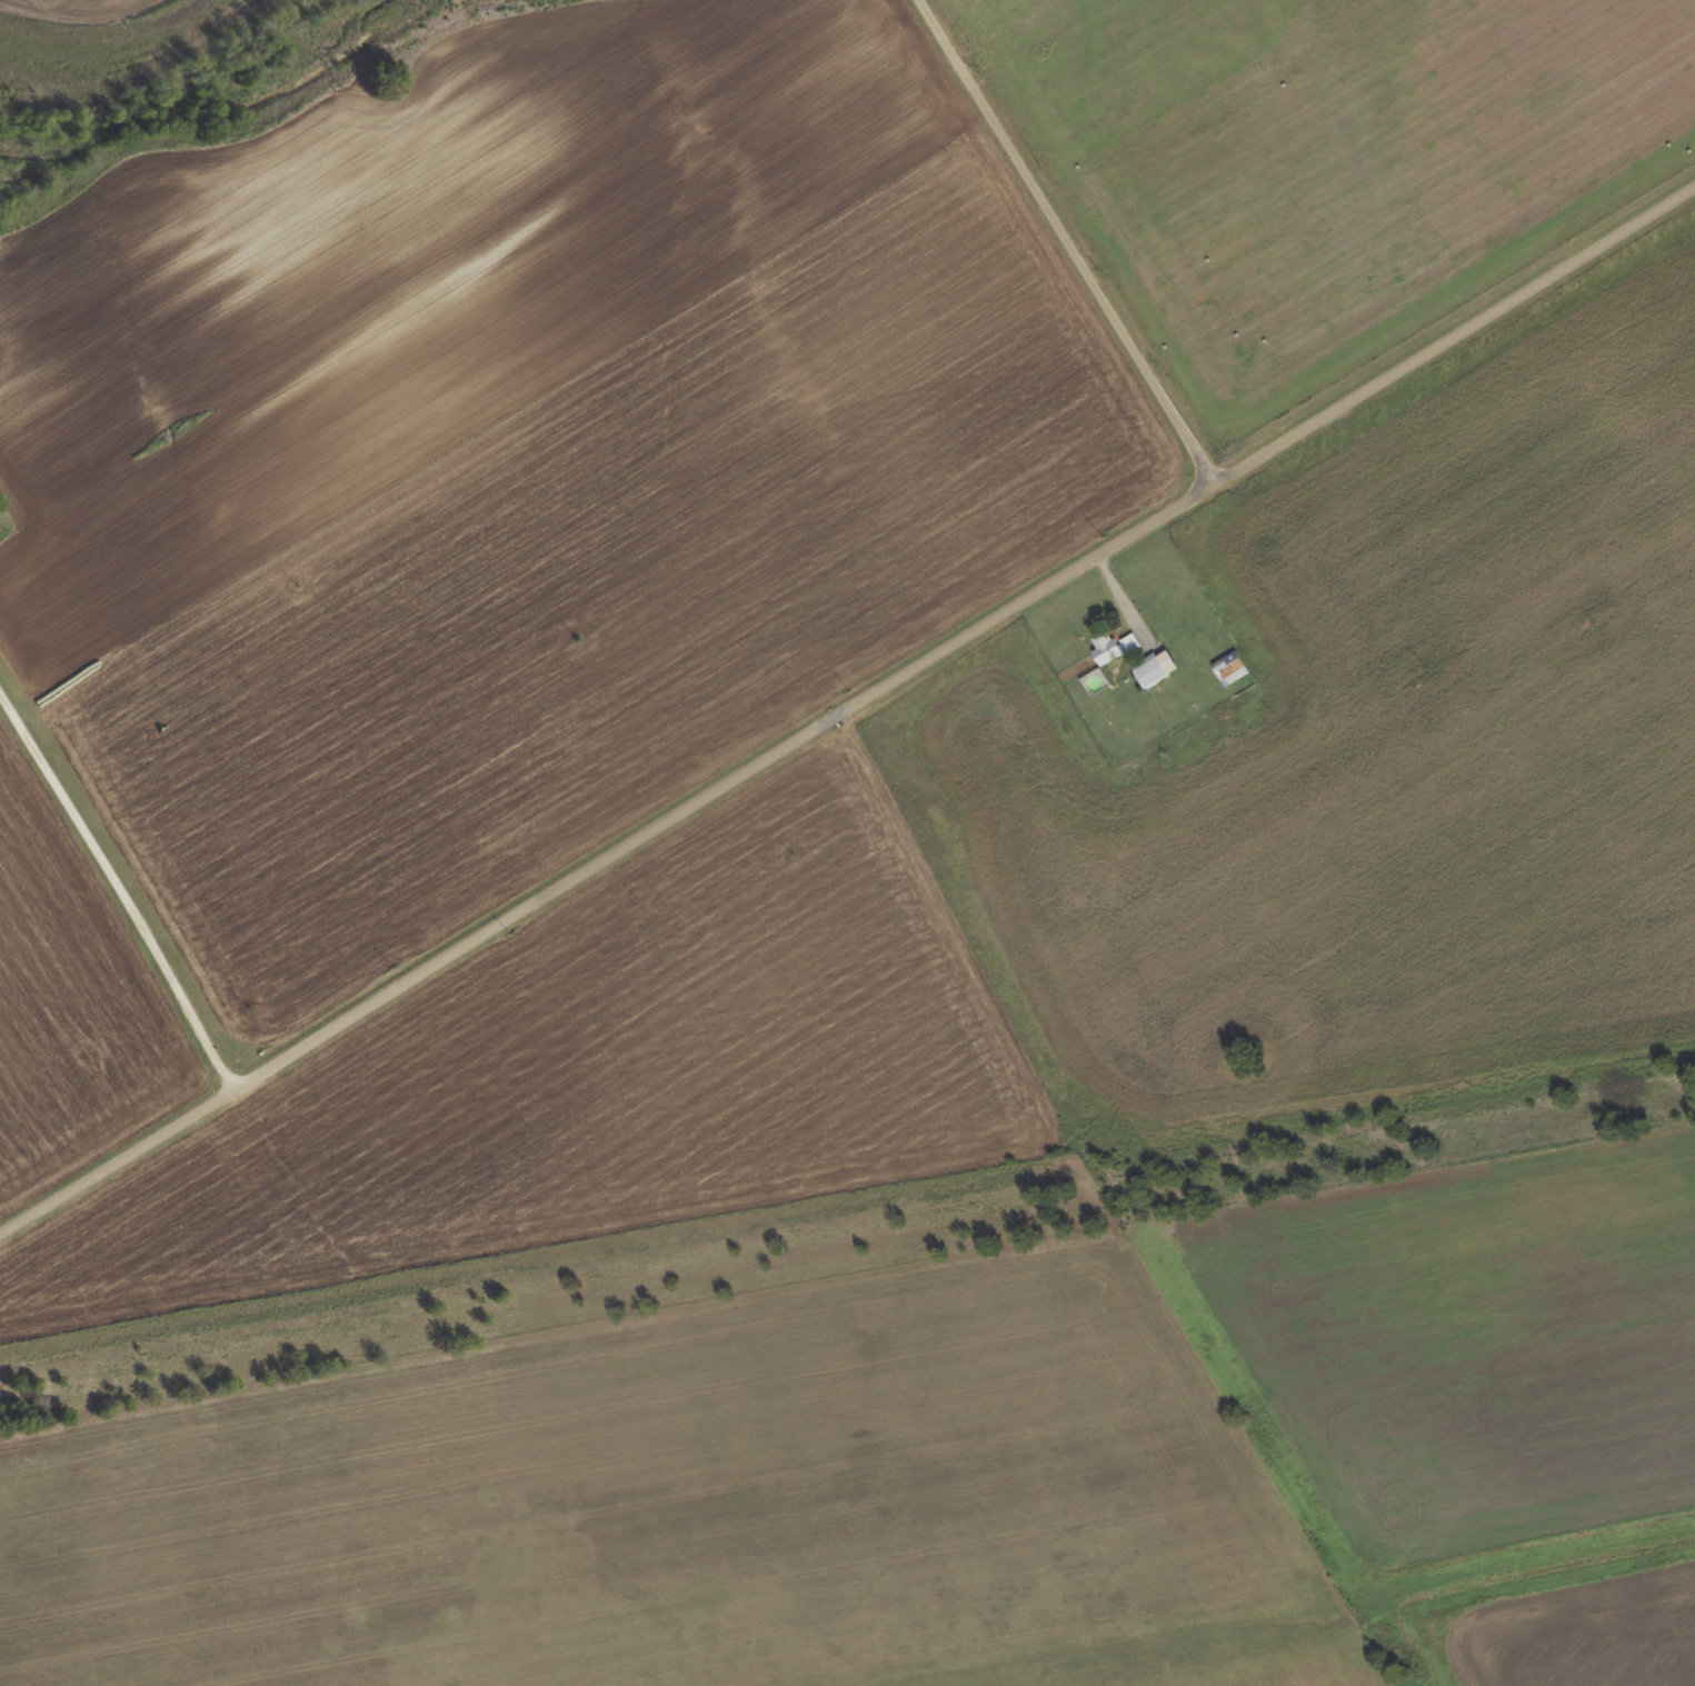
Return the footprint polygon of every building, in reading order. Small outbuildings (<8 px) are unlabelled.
[(1097,649),(1092,651),(1099,665),(1122,654),(1109,629),(1092,638),(1097,649)] [(1122,640),(1129,652),(1139,645),(1132,634),(1122,640)] [(1224,686),(1248,673),(1236,651),(1212,665),(1224,686)] [(1134,669),(1143,688),(1167,676),(1158,657),(1134,669)]
